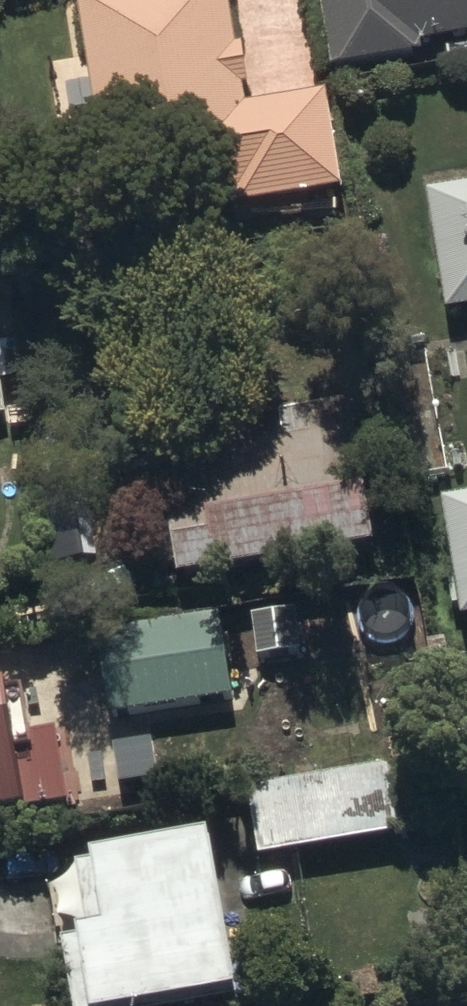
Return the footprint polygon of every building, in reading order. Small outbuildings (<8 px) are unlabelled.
[(102,193),(198,181),(199,188),(236,183),(238,199),(343,185),(331,88),(247,99),(245,81),(249,81),(243,40),(236,41),(230,0),(77,0),(102,193)] [(466,30),(466,0),(323,0),(333,63),(423,48),(422,38),(466,30)] [(425,184),(427,194),(412,197),(428,296),(444,293),(446,306),(466,302),(466,177),(425,184)] [(175,574),(374,539),(354,425),(155,460),(175,574)] [(434,502),(456,634),(466,632),(466,496),(434,502)] [(215,611),(95,628),(107,711),(227,693),(215,611)] [(4,681),(0,682),(0,808),(22,804),(24,820),(68,813),(55,729),(27,733),(21,690),(6,693),(4,681)] [(412,762),(246,783),(255,851),(421,830),(412,762)] [(210,831),(90,847),(92,861),(77,863),(85,923),(77,925),(78,932),(66,933),(76,1005),(155,1005),(233,995),(210,831)]
